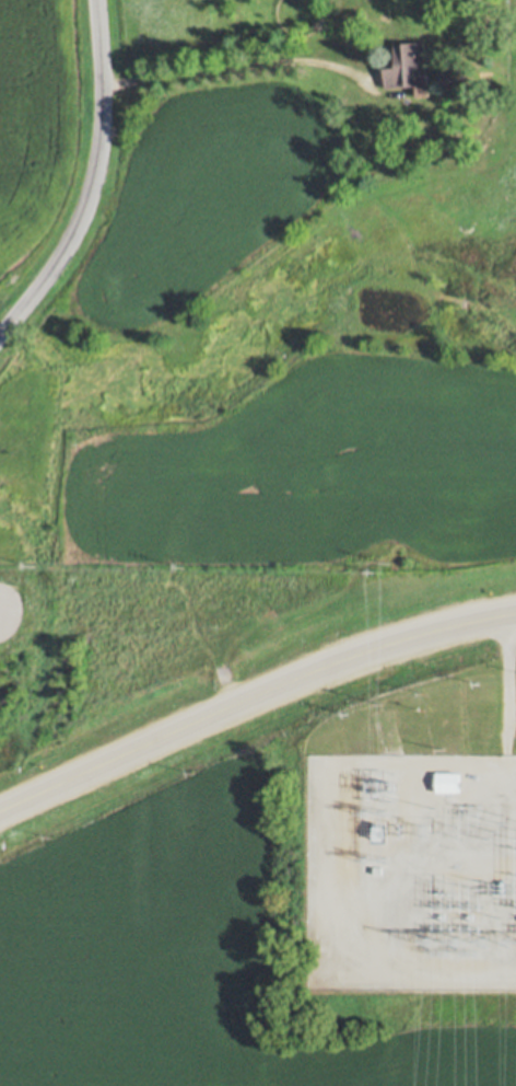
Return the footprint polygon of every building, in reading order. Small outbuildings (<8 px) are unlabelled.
[(425,33),(430,85),(419,86),(418,74),(409,76),(410,79),(387,81),(386,58),(398,57),(396,36),(407,36),(407,34),(425,33)] [(439,766),(461,766),(461,786),(439,786),(439,766)]
